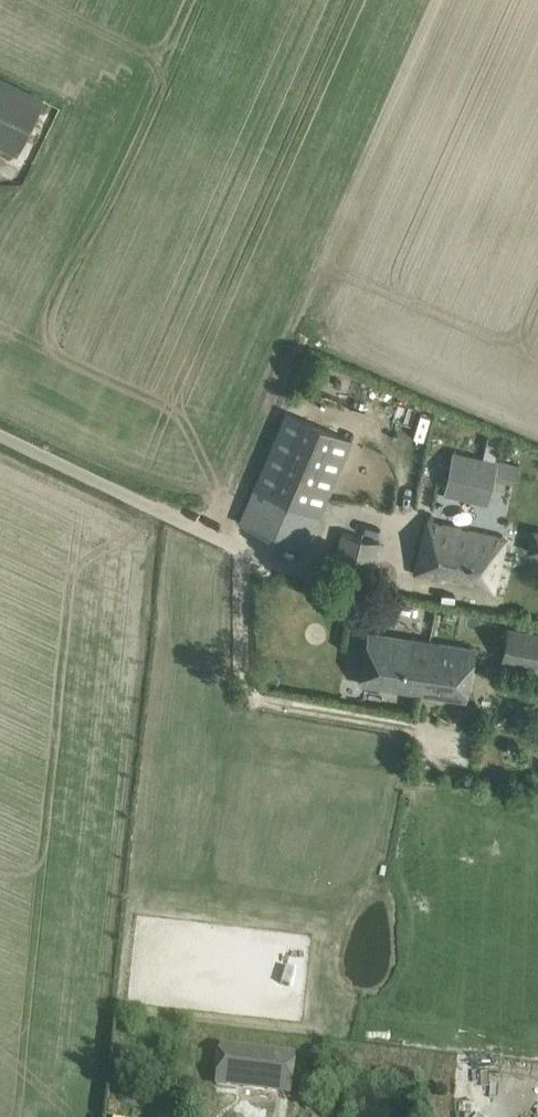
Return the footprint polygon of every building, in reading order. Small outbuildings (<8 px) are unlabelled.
[(44,99),(0,77),(0,146),(16,154),(44,99)] [(351,440),(286,412),(239,522),(305,550),(351,440)] [(452,452),(443,493),(487,503),(493,477),(515,481),(518,467),(496,462),(493,461),(481,458),(452,452)] [(506,538),(428,519),(415,573),(442,579),(446,574),(460,577),(461,583),(494,591),(506,538)] [(334,560),(372,569),(378,541),(341,532),(334,560)] [(508,626),(502,659),(537,666),(537,632),(508,626)] [(369,632),(360,683),(422,692),(430,641),(369,632)] [(430,641),(422,692),(464,699),(473,648),(430,641)] [(292,1058),(223,1050),(219,1085),(288,1093),(292,1058)]
